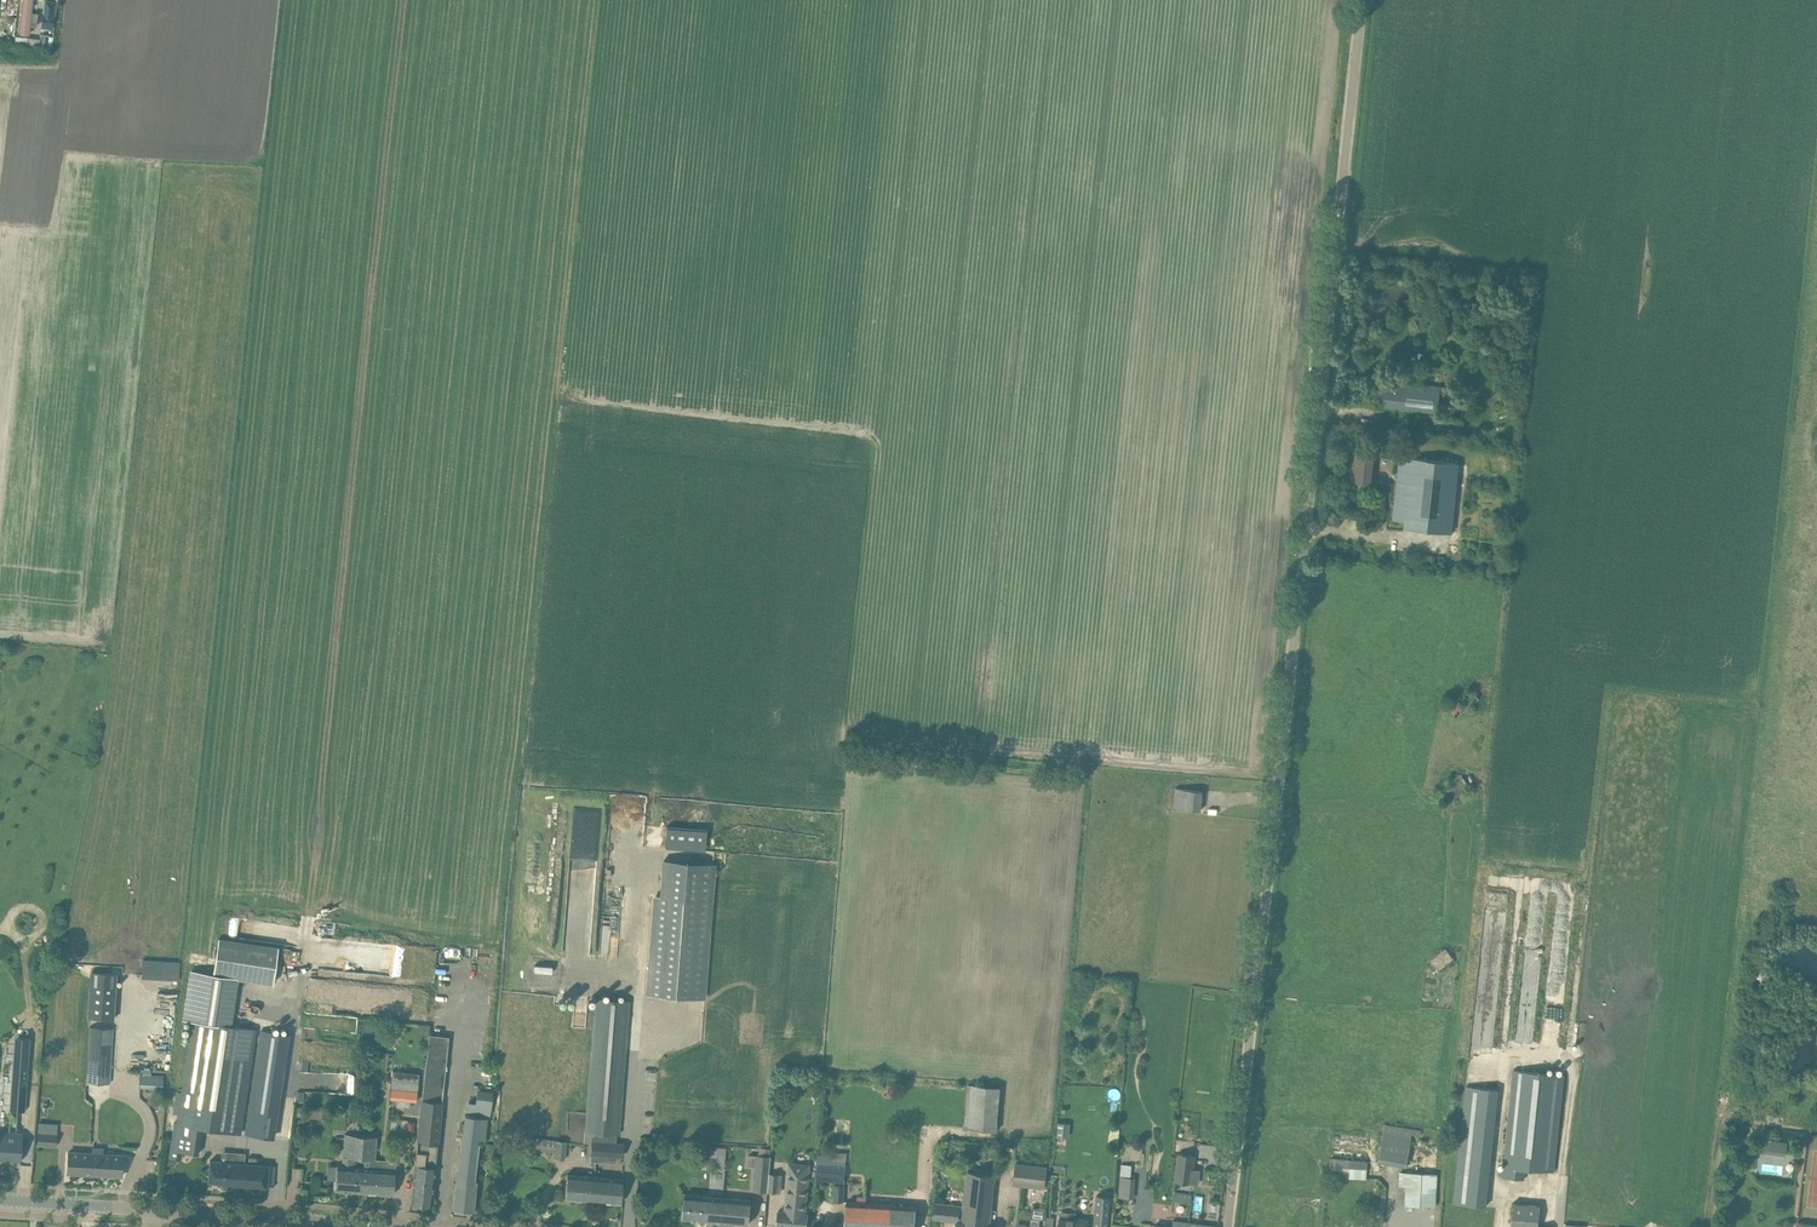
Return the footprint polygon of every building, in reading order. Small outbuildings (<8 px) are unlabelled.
[(19,33),(29,34),(30,25),(36,26),(37,13),(31,12),(33,0),(22,0),(19,33)] [(44,1),(41,27),(52,29),(55,2),(44,1)] [(16,36),(15,44),(26,45),(47,47),(48,36),(41,35),(40,39),(16,36)] [(1440,386),(1384,380),(1381,405),(1437,412),(1440,386)] [(1356,451),(1354,465),(1353,480),(1372,483),(1376,454),(1356,451)] [(1400,453),(1393,519),(1405,521),(1404,528),(1450,532),(1457,462),(1455,462),(1423,459),(1412,457),(1412,455),(1400,453)] [(1476,536),(1476,528),(1467,527),(1466,536),(1476,536)] [(1176,788),(1176,808),(1205,809),(1206,790),(1176,788)] [(575,827),(601,828),(602,807),(575,807),(575,827)] [(663,894),(655,894),(649,993),(710,997),(718,861),(665,858),(663,894)] [(600,954),(608,954),(610,934),(602,933),(600,954)] [(213,975),(273,984),(278,946),(218,938),(213,975)] [(622,948),(620,948),(619,958),(631,959),(632,943),(623,942),(622,948)] [(1446,947),(1430,960),(1438,971),(1454,959),(1446,947)] [(166,977),(167,959),(145,959),(144,977),(166,977)] [(114,1019),(116,973),(91,972),(88,1017),(114,1019)] [(620,1134),(630,1000),(596,998),(585,1132),(620,1134)] [(174,1122),(172,1142),(170,1158),(181,1159),(182,1152),(199,1154),(202,1128),(240,1134),(257,1028),(192,1019),(177,1122),(174,1122)] [(110,1083),(113,1028),(89,1027),(86,1082),(110,1083)] [(261,1028),(247,1133),(278,1137),(288,1069),(279,1068),(284,1031),(261,1028)] [(431,1206),(433,1194),(438,1143),(448,1044),(449,1036),(428,1034),(428,1042),(422,1101),(417,1141),(416,1153),(411,1204),(431,1206)] [(25,1111),(29,1056),(14,1055),(10,1110),(25,1111)] [(402,1100),(401,1107),(416,1109),(420,1072),(393,1070),(390,1099),(402,1100)] [(1514,1070),(1503,1177),(1525,1179),(1526,1169),(1554,1172),(1564,1075),(1514,1070)] [(139,1074),(139,1088),(163,1089),(164,1075),(139,1074)] [(366,1080),(369,1079),(367,1074),(357,1078),(361,1088),(368,1085),(366,1080)] [(992,1113),(1003,1113),(1004,1084),(968,1083),(967,1128),(992,1128),(992,1113)] [(1463,1085),(1452,1202),(1483,1205),(1493,1087),(1463,1085)] [(296,1106),(295,1116),(329,1120),(330,1110),(296,1106)] [(486,1118),(463,1115),(462,1123),(461,1123),(459,1125),(459,1130),(460,1132),(461,1132),(459,1159),(456,1182),(455,1182),(453,1209),(473,1211),(474,1199),(476,1182),(478,1182),(482,1179),(482,1175),(480,1172),(475,1172),(476,1161),(478,1143),(484,1143),(486,1118)] [(408,1120),(407,1129),(414,1130),(415,1121),(408,1120)] [(1058,1122),(1057,1137),(1058,1137),(1069,1138),(1070,1123),(1060,1122),(1058,1122)] [(1378,1162),(1406,1167),(1412,1133),(1421,1135),(1422,1130),(1385,1123),(1378,1162)] [(38,1133),(37,1144),(55,1146),(56,1134),(38,1133)] [(345,1133),(343,1156),(354,1157),(360,1158),(365,1158),(374,1159),(376,1136),(362,1135),(345,1133)] [(505,1135),(505,1134),(497,1133),(495,1133),(494,1145),(504,1146),(505,1135)] [(21,1136),(0,1135),(0,1159),(20,1161),(21,1136)] [(565,1159),(567,1141),(527,1137),(525,1148),(556,1152),(555,1158),(565,1159)] [(1785,1155),(1787,1142),(1763,1139),(1761,1152),(1785,1155)] [(591,1140),(590,1155),(622,1157),(623,1143),(591,1140)] [(92,1147),(92,1153),(68,1152),(67,1173),(122,1176),(123,1155),(103,1154),(103,1148),(92,1147)] [(274,1185),(273,1185),(274,1165),(269,1165),(244,1163),(245,1153),(222,1151),(221,1161),(210,1160),(208,1181),(274,1186),(274,1185)] [(1177,1153),(1174,1181),(1191,1183),(1195,1155),(1177,1153)] [(771,1156),(756,1154),(754,1166),(752,1191),(768,1192),(771,1156)] [(816,1154),(815,1180),(839,1182),(839,1185),(835,1184),(833,1200),(843,1201),(846,1161),(832,1160),(832,1155),(816,1154)] [(336,1180),(335,1189),(363,1192),(393,1194),(394,1182),(395,1170),(394,1170),(395,1160),(378,1159),(374,1159),(365,1158),(364,1167),(354,1166),(354,1157),(343,1156),(342,1166),(337,1165),(336,1177),(336,1180)] [(1366,1179),(1368,1161),(1331,1157),(1329,1175),(1366,1179)] [(1045,1189),(1048,1166),(1016,1162),(1013,1185),(1045,1189)] [(788,1226),(806,1226),(808,1213),(805,1213),(810,1165),(789,1163),(785,1211),(778,1210),(777,1226),(788,1226)] [(1122,1163),(1121,1196),(1134,1197),(1134,1163),(1122,1163)] [(647,1181),(655,1187),(660,1180),(640,1166),(639,1193),(647,1181)] [(994,1225),(989,1224),(995,1174),(967,1171),(963,1206),(936,1203),(934,1218),(956,1221),(956,1226),(994,1226),(994,1225)] [(1437,1174),(1400,1172),(1399,1184),(1407,1184),(1406,1205),(1436,1207),(1437,1174)] [(782,1174),(770,1173),(768,1191),(778,1192),(778,1183),(781,1183),(782,1174)] [(565,1198),(593,1200),(596,1201),(598,1177),(597,1176),(598,1174),(595,1174),(595,1176),(567,1174),(565,1198)] [(598,1177),(596,1201),(620,1203),(623,1179),(598,1177)] [(1192,1192),(1174,1189),(1173,1200),(1191,1203),(1192,1195),(1192,1192)] [(749,1224),(750,1212),(751,1199),(685,1194),(683,1218),(749,1224)] [(1110,1196),(1097,1195),(1094,1226),(1107,1226),(1110,1196)] [(845,1226),(914,1226),(916,1206),(847,1201),(845,1226)] [(1511,1226),(1543,1226),(1538,1226),(1541,1205),(1514,1202),(1511,1226)] [(1039,1219),(1045,1219),(1046,1208),(1033,1207),(1031,1218),(1030,1225),(1026,1225),(1017,1224),(1016,1226),(1038,1226),(1039,1219)] [(1058,1226),(1088,1226),(1089,1218),(1076,1217),(1075,1217),(1059,1216),(1058,1226)]
